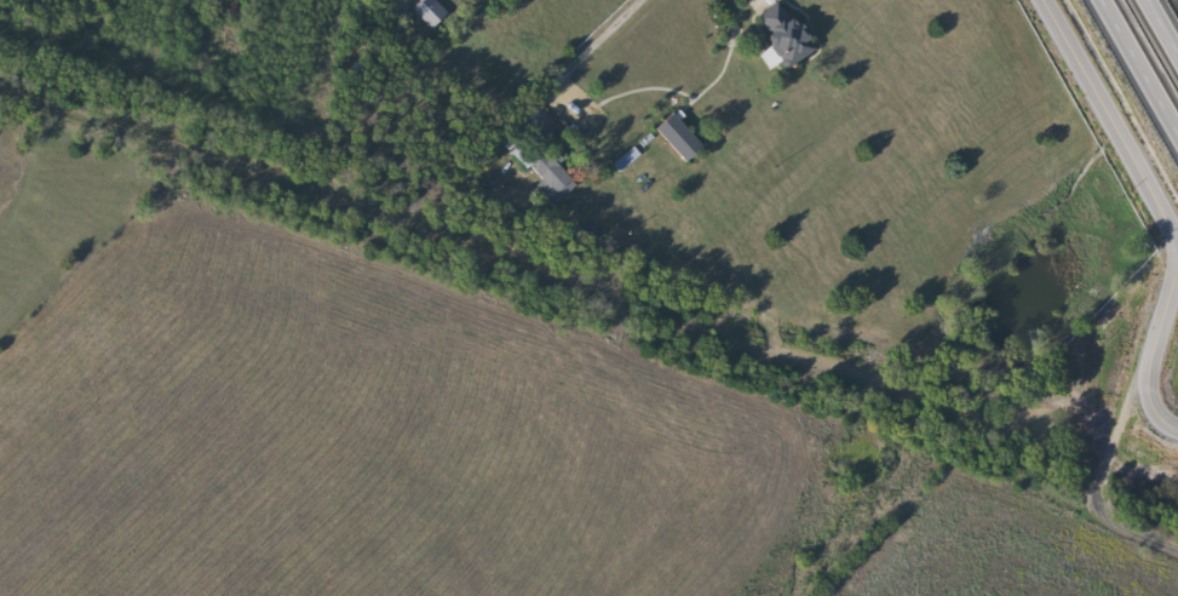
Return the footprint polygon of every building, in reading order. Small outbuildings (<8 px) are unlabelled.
[(404,7),(412,0),(432,0),(443,11),(426,29),(404,7)] [(783,67),(748,19),(774,0),(810,47),(783,67)] [(695,144),(679,160),(648,128),(663,113),(695,144)] [(536,148),(569,184),(550,201),(508,154),(518,145),(528,156),(536,148)]
